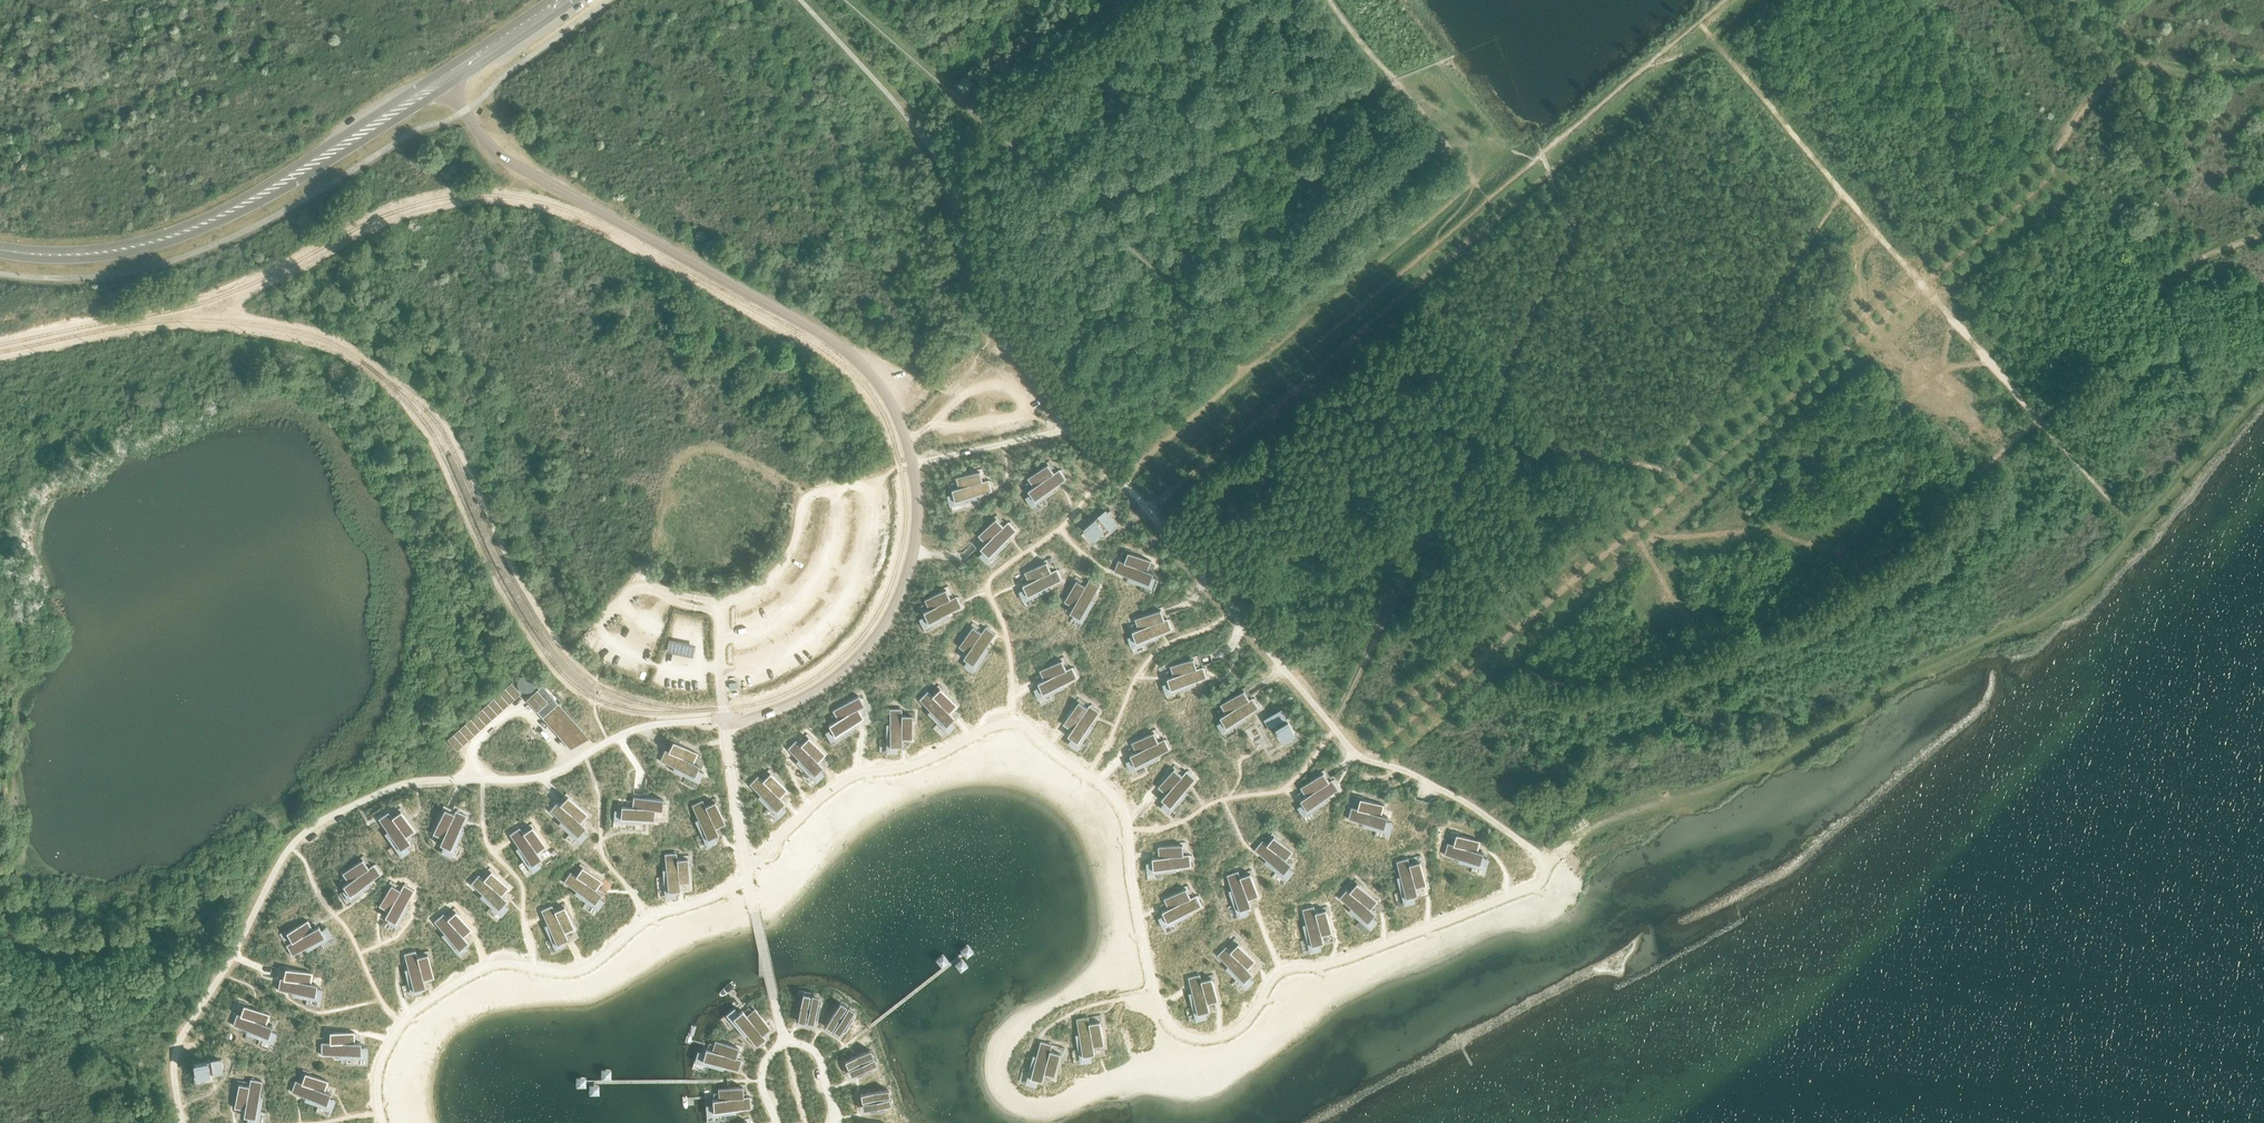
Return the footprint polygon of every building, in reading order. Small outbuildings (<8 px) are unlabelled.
[(1048,464),(1028,478),(1034,487),(1054,473),(1048,464)] [(1034,487),(1028,490),(1031,494),(1035,500),(1039,498),(1066,479),(1062,473),(1059,469),(1054,473),(1034,487)] [(980,471),(956,477),(959,488),(982,481),(980,471)] [(959,488),(952,489),(953,494),(955,501),(960,500),(992,491),(990,484),(989,480),(982,481),(959,488)] [(1106,511),(1085,527),(1093,537),(1103,529),(1101,527),(1105,523),(1107,525),(1114,520),(1106,511)] [(996,518),(978,535),(985,543),(1003,526),(996,518)] [(985,543),(981,547),(984,551),(989,556),(992,553),(1013,533),(1016,530),(1011,525),(1008,521),(1003,526),(985,543)] [(1128,552),(1124,562),(1147,571),(1151,561),(1128,552)] [(1118,560),(1114,571),(1145,583),(1149,584),(1152,577),(1154,573),(1147,571),(1124,562),(1118,560)] [(1047,562),(1024,572),(1029,582),(1051,571),(1047,562)] [(1029,582),(1023,585),(1025,589),(1028,596),(1032,594),(1058,582),(1062,580),(1059,573),(1057,569),(1051,571),(1029,582)] [(1076,580),(1064,602),(1073,607),(1086,585),(1076,580)] [(1073,607),(1070,613),(1074,615),(1080,619),(1083,615),(1099,586),(1093,582),(1089,580),(1086,585),(1073,607)] [(946,589),(924,600),(928,609),(951,599),(946,589)] [(928,609),(922,612),(924,616),(929,614),(932,621),(962,607),(957,596),(951,599),(928,609)] [(1158,610),(1135,618),(1138,628),(1161,620),(1165,619),(1161,609),(1158,610)] [(1138,628),(1132,630),(1133,635),(1136,642),(1171,629),(1169,623),(1168,618),(1165,619),(1161,620),(1138,628)] [(971,626),(959,646),(967,653),(982,632),(971,626)] [(967,653),(964,658),(968,661),(970,657),(976,661),(995,634),(985,627),(982,632),(967,653)] [(696,643),(670,637),(667,651),(694,656),(696,643)] [(1193,658),(1170,666),(1173,676),(1197,668),(1193,658)] [(1062,660),(1039,670),(1044,680),(1066,670),(1062,660)] [(1173,676),(1167,678),(1169,682),(1171,689),(1175,688),(1207,678),(1204,671),(1203,666),(1197,668),(1173,676)] [(1044,680),(1038,683),(1040,687),(1043,694),(1047,692),(1073,680),(1077,678),(1074,671),(1072,667),(1066,670),(1044,680)] [(510,683),(504,688),(514,699),(520,694),(510,683)] [(542,685),(526,700),(531,706),(548,691),(542,685)] [(504,688),(499,693),(509,704),(514,699),(504,688)] [(939,688),(932,696),(949,713),(957,706),(939,688)] [(1241,691),(1220,704),(1225,713),(1246,701),(1249,699),(1244,690),(1241,691)] [(548,691),(531,706),(537,712),(553,697),(548,691)] [(927,691),(918,700),(942,723),(947,718),(950,721),(954,718),(949,713),(932,696),(927,691)] [(499,693),(493,698),(503,709),(509,704),(499,693)] [(858,695),(832,710),(837,720),(857,709),(864,705),(858,695)] [(1225,713),(1220,716),(1222,721),(1226,727),(1230,725),(1253,711),(1258,708),(1254,701),(1252,697),(1249,699),(1246,701),(1225,713)] [(493,698),(487,703),(497,714),(503,709),(493,698)] [(487,703),(481,708),(491,719),(497,714),(487,703)] [(558,703),(544,715),(571,744),(587,735),(558,703)] [(1077,704),(1063,724),(1072,730),(1086,710),(1077,704)] [(1072,730),(1068,735),(1072,738),(1078,742),(1099,712),(1093,707),(1089,705),(1086,710),(1072,730)] [(481,708),(476,713),(486,725),(491,719),(481,708)] [(837,720),(828,725),(830,729),(834,727),(838,733),(863,719),(857,709),(837,720)] [(901,709),(889,709),(889,742),(897,742),(897,746),(901,746),(901,740),(901,715),(901,709)] [(1281,710),(1270,716),(1271,717),(1284,738),(1295,732),(1288,721),(1286,722),(1283,718),(1285,717),(1281,710)] [(476,713),(470,719),(480,730),(486,725),(476,713)] [(912,715),(901,715),(901,740),(912,740),(912,715)] [(470,719),(464,724),(474,735),(480,730),(470,719)] [(464,724),(458,729),(468,740),(474,735),(464,724)] [(458,729),(453,734),(463,745),(468,740),(458,729)] [(1154,732),(1131,742),(1136,752),(1158,742),(1154,732)] [(453,734),(447,739),(457,750),(463,745),(453,734)] [(808,737),(800,745),(818,762),(825,755),(808,737)] [(1136,752),(1130,755),(1132,759),(1135,766),(1139,764),(1165,752),(1169,750),(1166,743),(1164,739),(1158,742),(1136,752)] [(796,740),(787,749),(810,772),(816,767),(819,770),(822,767),(818,762),(800,745),(796,740)] [(672,741),(668,751),(693,763),(698,753),(672,741)] [(665,749),(660,760),(690,774),(693,768),(697,769),(699,765),(693,763),(668,751),(665,749)] [(1174,768),(1158,787),(1166,794),(1182,775),(1174,768)] [(1166,794),(1161,799),(1165,802),(1170,807),(1173,803),(1195,778),(1190,774),(1186,771),(1182,775),(1166,794)] [(1321,774),(1300,788),(1306,796),(1327,783),(1329,781),(1323,772),(1321,774)] [(770,773),(762,780),(780,798),(787,790),(770,773)] [(758,776),(749,784),(772,808),(777,802),(781,806),(784,802),(780,798),(762,780),(758,776)] [(1306,796),(1301,800),(1303,804),(1307,810),(1339,789),(1335,783),(1332,779),(1329,781),(1327,783),(1306,796)] [(567,796),(560,804),(581,823),(588,815),(567,796)] [(633,796),(632,807),(655,809),(662,810),(663,799),(633,796)] [(1360,798),(1357,809),(1381,815),(1384,805),(1360,798)] [(1414,800),(1411,814),(1418,816),(1422,801),(1415,799),(1414,799),(1414,800)] [(700,806),(693,809),(705,835),(712,832),(714,836),(718,834),(715,828),(705,806),(702,800),(698,802),(700,806)] [(715,801),(705,806),(715,828),(725,824),(715,801)] [(1422,801),(1418,816),(1426,818),(1430,803),(1429,803),(1422,801)] [(557,802),(549,811),(574,833),(579,827),(582,830),(585,827),(581,823),(560,804),(557,802)] [(621,806),(621,811),(625,811),(625,819),(654,821),(655,809),(632,807),(621,806)] [(1351,807),(1348,819),(1380,827),(1384,828),(1386,821),(1388,817),(1381,815),(1357,809),(1351,807)] [(442,838),(439,844),(443,846),(446,842),(452,845),(466,815),(455,810),(452,816),(442,838)] [(400,811),(392,817),(406,837),(415,831),(400,811)] [(388,812),(378,819),(397,846),(403,842),(406,845),(410,843),(406,837),(392,817),(388,812)] [(443,812),(432,834),(442,838),(452,816),(443,812)] [(519,827),(509,834),(518,847),(528,861),(534,857),(537,861),(541,858),(537,853),(523,833),(519,827)] [(532,827),(523,833),(537,853),(546,847),(532,827)] [(1456,834),(1453,845),(1477,851),(1480,841),(1456,834)] [(1274,836),(1267,844),(1286,860),(1293,852),(1274,836)] [(1262,840),(1254,850),(1280,870),(1284,873),(1288,868),(1291,864),(1286,860),(1267,844),(1262,840)] [(1447,843),(1444,855),(1476,863),(1478,856),(1482,857),(1484,853),(1477,851),(1453,845),(1447,843)] [(1182,844),(1158,846),(1159,857),(1183,855),(1182,844)] [(676,853),(664,854),(667,887),(674,886),(675,891),(680,890),(679,884),(677,859),(676,853)] [(1159,857),(1152,858),(1153,862),(1153,870),(1186,867),(1191,866),(1190,859),(1190,854),(1183,855),(1159,857)] [(687,858),(677,859),(679,884),(690,883),(687,858)] [(1408,858),(1396,861),(1405,893),(1406,898),(1413,896),(1418,895),(1416,888),(1410,865),(1408,858)] [(362,859),(342,873),(348,882),(368,868),(362,859)] [(1420,862),(1410,865),(1416,888),(1426,886),(1420,862)] [(348,882),(343,886),(345,890),(349,887),(353,893),(380,874),(373,864),(368,868),(348,882)] [(582,867),(576,876),(596,890),(602,881),(582,867)] [(490,871),(484,879),(502,896),(509,888),(490,871)] [(1238,871),(1226,875),(1238,906),(1239,910),(1246,908),(1251,906),(1249,900),(1240,877),(1238,871)] [(570,872),(563,882),(590,901),(595,895),(598,897),(601,893),(596,890),(576,876),(570,872)] [(1250,873),(1240,877),(1249,900),(1259,896),(1250,873)] [(478,875),(470,884),(495,906),(500,900),(503,903),(506,900),(502,896),(484,879),(483,879),(478,875)] [(388,911),(384,917),(388,919),(391,915),(397,919),(414,890),(403,884),(400,890),(388,911)] [(391,885),(378,906),(388,911),(400,890),(391,885)] [(1359,885),(1352,893),(1371,909),(1378,901),(1359,885)] [(1186,888),(1164,899),(1168,908),(1191,898),(1186,888)] [(1347,889),(1339,898),(1364,919),(1368,922),(1373,917),(1376,913),(1371,909),(1352,893),(1347,889)] [(1168,908),(1162,911),(1164,915),(1167,922),(1172,920),(1197,908),(1202,906),(1198,899),(1196,895),(1191,898),(1168,908)] [(552,905),(541,910),(555,940),(561,937),(563,941),(567,939),(565,933),(554,911),(552,905)] [(1314,906),(1302,909),(1311,941),(1312,946),(1319,944),(1324,942),(1322,936),(1315,912),(1314,906)] [(564,907),(554,911),(565,933),(574,929),(564,907)] [(1326,910),(1315,912),(1322,936),(1332,933),(1326,910)] [(455,911),(447,918),(463,937),(471,930),(455,911)] [(443,913),(434,921),(455,946),(461,941),(464,945),(468,942),(463,937),(447,918),(443,913)] [(308,920),(286,933),(291,942),(313,929),(308,920)] [(291,942),(286,945),(292,956),(320,939),(317,933),(321,930),(318,926),(313,929),(291,942)] [(966,942),(959,949),(963,953),(965,956),(973,950),(966,942)] [(1238,943),(1231,951),(1248,968),(1255,961),(1238,943)] [(1226,946),(1217,955),(1241,978),(1244,981),(1249,976),(1252,973),(1248,968),(1231,951),(1226,946)] [(415,950),(404,954),(412,986),(419,984),(421,988),(425,987),(423,981),(417,957),(415,950)] [(939,952),(932,958),(938,965),(942,962),(945,959),(939,952)] [(427,954),(417,957),(423,981),(434,978),(427,954)] [(956,962),(953,965),(959,972),(966,966),(960,959),(956,962)] [(285,968),(283,978),(310,983),(312,973),(285,968)] [(1200,974),(1188,977),(1196,1009),(1198,1014),(1205,1012),(1209,1010),(1208,1004),(1201,980),(1200,974)] [(280,978),(278,990),(310,996),(311,988),(316,989),(317,984),(310,983),(283,978),(280,978)] [(1212,978),(1201,980),(1208,1004),(1218,1001),(1212,978)] [(802,993),(800,1007),(809,1009),(810,1000),(808,1000),(809,997),(803,996),(803,993),(802,993)] [(810,1000),(809,1009),(818,1011),(820,1002),(817,1002),(817,999),(811,997),(812,995),(811,995),(810,1000)] [(840,1002),(832,1014),(840,1019),(845,1011),(843,1010),(844,1008),(839,1004),(840,1002)] [(244,1005),(240,1015),(266,1024),(270,1014),(244,1005)] [(800,1007),(797,1021),(798,1021),(798,1019),(804,1020),(805,1017),(807,1017),(809,1009),(800,1007)] [(845,1011),(840,1019),(848,1024),(853,1017),(850,1015),(852,1012),(847,1009),(848,1007),(845,1011)] [(749,1013),(746,1015),(762,1034),(770,1028),(754,1008),(749,1013)] [(807,1017),(806,1023),(807,1023),(807,1020),(813,1022),(814,1019),(816,1019),(818,1011),(809,1009),(807,1017)] [(741,1017),(735,1021),(756,1047),(766,1039),(762,1034),(746,1015),(742,1010),(738,1013),(741,1017)] [(237,1014),(232,1025),(263,1036),(266,1029),(271,1031),(272,1026),(266,1024),(240,1015),(237,1014)] [(832,1014),(825,1026),(827,1024),(832,1027),(834,1025),(836,1026),(840,1019),(832,1014)] [(1088,1016),(1076,1019),(1082,1051),(1089,1050),(1090,1055),(1095,1054),(1094,1047),(1089,1023),(1088,1016)] [(836,1026),(833,1031),(834,1029),(840,1032),(841,1030),(844,1031),(848,1024),(840,1019),(836,1026)] [(1100,1021),(1089,1023),(1094,1047),(1104,1046),(1100,1021)] [(354,1032),(330,1032),(330,1043),(354,1043),(354,1032)] [(713,1047),(712,1050),(735,1058),(738,1047),(715,1040),(713,1047)] [(1040,1041),(1032,1073),(1039,1075),(1038,1079),(1042,1081),(1044,1074),(1051,1050),(1052,1044),(1040,1041)] [(330,1043),(321,1043),(321,1055),(356,1055),(356,1047),(361,1047),(361,1043),(354,1043),(330,1043)] [(705,1049),(704,1053),(709,1054),(706,1061),(738,1071),(742,1060),(735,1058),(712,1050),(705,1049)] [(870,1049),(857,1055),(861,1063),(869,1060),(868,1058),(871,1057),(868,1051),(870,1050),(870,1049)] [(1051,1050),(1044,1074),(1054,1077),(1061,1053),(1051,1050)] [(857,1055),(844,1061),(847,1060),(849,1066),(852,1065),(853,1067),(861,1063),(857,1055)] [(869,1060),(861,1063),(865,1072),(873,1069),(871,1066),(874,1065),(872,1059),(874,1058),(869,1060)] [(220,1059),(194,1064),(196,1076),(209,1074),(208,1072),(213,1071),(214,1073),(222,1071),(220,1059)] [(853,1067),(848,1069),(848,1070),(850,1069),(853,1074),(856,1073),(857,1076),(865,1072),(861,1063),(853,1067)] [(609,1067),(599,1067),(599,1076),(604,1076),(609,1076),(609,1067)] [(305,1073),(301,1083),(324,1091),(328,1081),(305,1073)] [(583,1076),(573,1076),(573,1086),(583,1086),(582,1083),(583,1076)] [(244,1110),(243,1116),(248,1117),(249,1112),(256,1114),(262,1081),(250,1079),(249,1085),(244,1110)] [(295,1080),(291,1092),(322,1103),(324,1096),(329,1098),(330,1093),(324,1091),(301,1083),(295,1080)] [(238,1084),(234,1108),(244,1110),(249,1085),(238,1084)] [(592,1085),(588,1085),(588,1094),(597,1094),(597,1085),(592,1085)] [(742,1086),(718,1089),(718,1099),(743,1097),(742,1086)] [(888,1089),(874,1091),(875,1100),(884,1099),(883,1097),(886,1096),(885,1090),(888,1090),(888,1089)] [(874,1091),(860,1094),(860,1095),(862,1094),(863,1100),(866,1100),(867,1102),(875,1100),(874,1091)] [(718,1099),(712,1100),(712,1104),(717,1104),(718,1111),(751,1109),(750,1096),(743,1097),(718,1099)] [(884,1099),(875,1100),(877,1110),(885,1109),(885,1106),(888,1105),(887,1099),(889,1099),(889,1098),(884,1099)] [(867,1102),(861,1103),(861,1104),(864,1103),(865,1109),(868,1109),(868,1111),(877,1110),(875,1100),(867,1102)]
